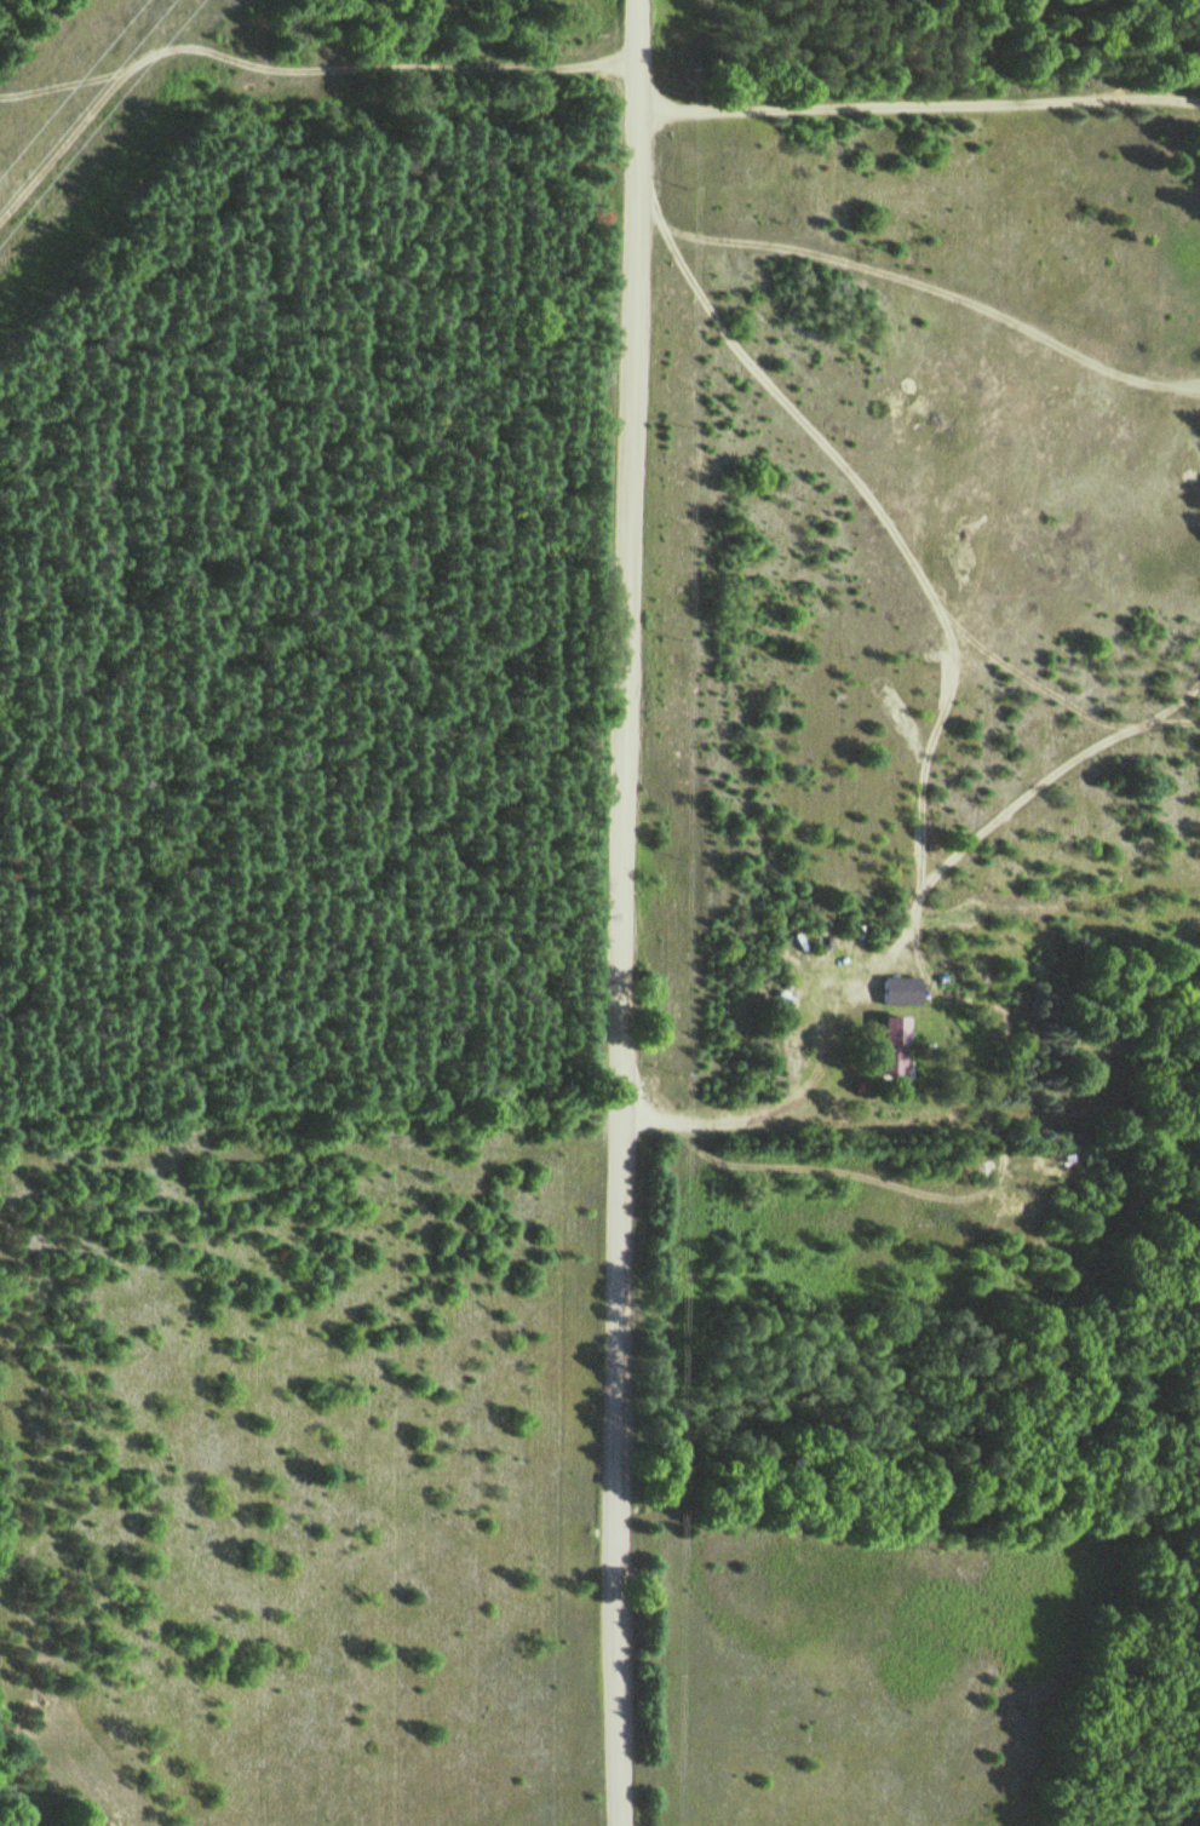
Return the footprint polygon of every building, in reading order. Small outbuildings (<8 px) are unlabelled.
[(882,975),(882,1003),(918,1001),(917,975),(882,975)] [(875,1014),(875,1073),(903,1073),(903,1014),(875,1014)]
